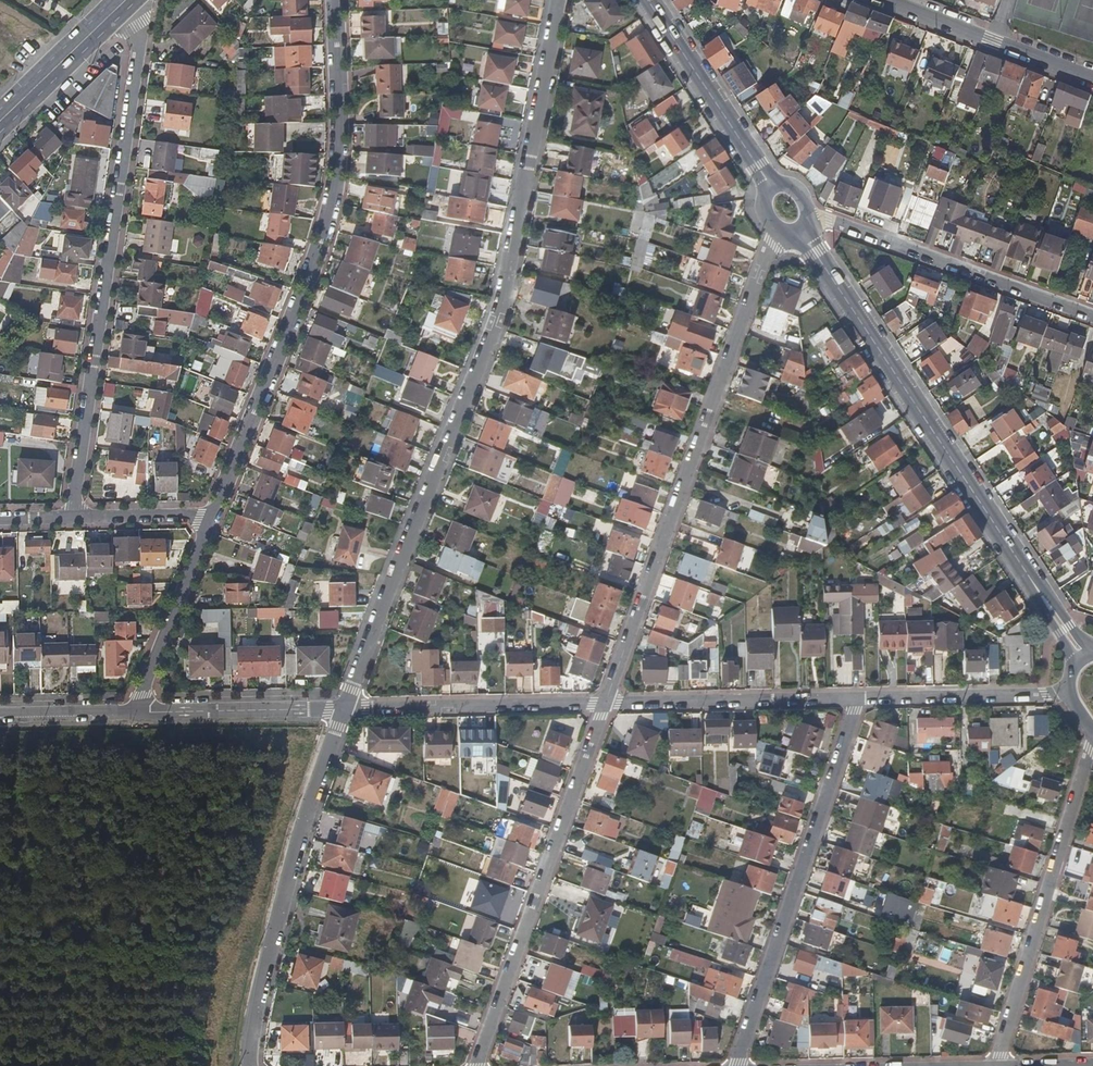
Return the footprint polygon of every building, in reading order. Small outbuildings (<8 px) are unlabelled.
[(216,11),(228,0),(206,0),(216,11)] [(282,17),(287,17),(306,16),(305,0),(281,0),(282,17)] [(497,9),(504,11),(506,0),(499,0),(497,9)] [(504,11),(503,13),(525,17),(529,0),(506,0),(504,11)] [(583,4),(601,31),(623,17),(612,0),(589,0),(583,4)] [(672,2),(679,12),(694,2),(697,0),(676,0),(672,2)] [(694,2),(699,8),(703,5),(699,0),(697,0),(694,2)] [(710,0),(699,0),(703,5),(708,12),(713,8),(717,5),(710,0)] [(717,5),(727,9),(737,12),(741,0),(719,0),(717,5)] [(756,7),(777,16),(784,0),(759,0),(756,7)] [(783,8),(792,12),(797,0),(786,0),(783,8)] [(814,0),(797,0),(792,12),(790,18),(804,24),(811,10),(817,12),(821,3),(814,0)] [(839,12),(825,7),(816,28),(828,34),(833,24),(843,28),(853,3),(844,0),(839,12)] [(853,3),(843,28),(832,52),(846,58),(856,34),(864,38),(868,29),(888,35),(894,19),(853,3)] [(217,27),(197,6),(168,34),(188,55),(217,27)] [(282,17),(269,18),(270,35),(289,34),(289,44),(296,44),(296,41),(305,40),(305,43),(309,43),(308,19),(288,20),(287,17),(282,17)] [(383,18),(360,19),(360,39),(364,39),(384,39),(383,18)] [(234,21),(230,33),(240,36),(244,24),(234,21)] [(523,28),(497,23),(494,42),(520,47),(523,28)] [(739,23),(734,27),(745,38),(750,32),(739,23)] [(448,24),(437,24),(437,37),(449,36),(448,24)] [(625,39),(621,32),(608,41),(613,47),(625,39)] [(644,33),(626,45),(644,73),(656,65),(662,61),(654,50),(657,48),(652,41),(650,42),(644,33)] [(232,37),(226,43),(237,55),(238,49),(238,43),(232,37)] [(719,37),(703,49),(717,70),(723,66),(725,69),(728,67),(729,69),(737,64),(719,37)] [(384,39),(364,39),(365,59),(393,58),(392,38),(384,39)] [(921,52),(895,42),(887,63),(913,73),(921,52)] [(309,46),(284,47),(284,69),(308,68),(310,68),(309,46)] [(600,54),(574,49),(569,73),(595,78),(600,54)] [(968,79),(967,78),(959,102),(977,109),(978,110),(985,97),(975,93),(989,56),(978,51),(968,79)] [(514,60),(487,55),(482,81),(510,86),(514,60)] [(961,68),(934,57),(925,79),(953,90),(959,75),(961,68)] [(165,72),(168,73),(166,86),(190,89),(193,67),(166,64),(165,72)] [(399,65),(376,66),(377,95),(380,95),(400,95),(399,65)] [(447,65),(436,65),(437,73),(447,72),(447,65)] [(644,73),(636,78),(652,101),(672,89),(656,65),(644,73)] [(308,68),(284,69),(285,88),(309,87),(308,68)] [(736,68),(721,77),(726,84),(729,82),(734,89),(738,96),(758,83),(749,69),(740,75),(736,68)] [(116,75),(106,69),(73,101),(94,112),(110,120),(116,75)] [(237,71),(237,73),(235,98),(245,98),(245,71),(237,71)] [(1045,78),(1027,71),(1015,104),(1012,108),(1018,111),(1018,112),(1029,118),(1028,121),(1042,126),(1048,107),(1037,104),(1045,78)] [(967,78),(959,75),(953,90),(949,98),(959,102),(967,78)] [(821,85),(805,79),(801,89),(817,96),(821,85)] [(777,84),(758,96),(769,113),(786,98),(777,84)] [(1061,84),(1057,94),(1053,105),(1052,106),(1064,111),(1066,105),(1072,107),(1065,124),(1080,129),(1086,112),(1092,95),(1061,84)] [(505,90),(482,86),(477,108),(502,113),(505,90)] [(571,107),(576,108),(571,132),(594,137),(602,95),(575,90),(571,107)] [(837,106),(846,109),(852,93),(843,90),(837,106)] [(1057,94),(1048,92),(1045,103),(1053,105),(1057,94)] [(400,95),(380,95),(380,117),(403,118),(403,95),(400,95)] [(786,98),(769,113),(780,128),(798,112),(802,109),(791,95),(786,98)] [(298,96),(269,97),(270,124),(281,123),(299,123),(298,96)] [(817,96),(809,103),(819,115),(821,117),(822,115),(833,104),(817,96)] [(630,98),(624,99),(626,110),(633,108),(630,98)] [(673,108),(668,99),(651,110),(657,118),(673,108)] [(94,112),(73,101),(51,124),(70,144),(80,120),(80,121),(78,145),(105,148),(109,128),(93,125),(94,122),(89,121),(94,112)] [(190,105),(166,101),(163,127),(187,131),(190,105)] [(456,110),(442,107),(441,114),(455,117),(456,110)] [(802,117),(798,112),(780,128),(780,129),(784,133),(802,117)] [(851,112),(848,116),(867,125),(870,119),(851,112)] [(821,117),(819,115),(810,125),(811,126),(821,117)] [(822,115),(821,117),(811,126),(813,129),(824,117),(822,115)] [(810,125),(802,117),(784,133),(783,133),(793,145),(811,126),(810,125)] [(903,120),(896,118),(893,126),(900,129),(903,120)] [(888,127),(870,119),(867,125),(886,133),(888,127)] [(631,129),(632,129),(645,148),(645,149),(659,140),(654,133),(660,130),(655,122),(650,126),(645,120),(631,129)] [(499,127),(476,122),(473,142),(496,146),(499,127)] [(270,124),(253,124),(253,153),(281,153),(281,123),(270,124)] [(394,125),(364,125),(364,147),(387,147),(387,146),(393,147),(394,125)] [(438,126),(426,126),(427,138),(436,138),(438,126)] [(787,151),(789,152),(784,156),(810,171),(814,165),(824,150),(807,135),(813,129),(811,126),(793,145),(787,151)] [(38,135),(41,138),(33,145),(46,158),(61,144),(46,128),(38,135)] [(631,137),(630,138),(636,146),(642,151),(645,148),(632,129),(628,132),(631,137)] [(677,130),(660,141),(671,158),(689,146),(677,130)] [(436,139),(434,148),(432,158),(431,166),(437,167),(442,140),(436,139)] [(714,140),(695,153),(704,166),(723,153),(714,140)] [(177,145),(155,142),(151,170),(167,172),(173,173),(177,145)] [(885,144),(880,162),(895,166),(901,149),(885,144)] [(959,148),(952,144),(949,151),(956,154),(959,148)] [(1046,147),(1038,144),(1031,161),(1039,164),(1046,147)] [(494,149),(472,145),(467,172),(489,176),(490,176),(494,149)] [(414,146),(407,146),(406,156),(413,156),(414,146)] [(434,148),(414,146),(413,156),(432,158),(434,148)] [(593,151),(570,146),(565,172),(582,176),(588,177),(593,151)] [(656,152),(652,146),(632,158),(634,166),(656,152)] [(824,150),(814,165),(833,179),(846,160),(827,146),(824,150)] [(218,150),(201,148),(199,158),(216,161),(218,150)] [(968,152),(960,148),(958,153),(966,157),(968,152)] [(942,162),(933,159),(926,175),(946,183),(956,154),(949,151),(947,151),(942,162)] [(401,155),(367,153),(366,175),(399,177),(401,155)] [(704,166),(712,177),(708,180),(717,195),(734,184),(724,168),(723,168),(720,164),(728,160),(723,153),(704,166)] [(678,161),(685,172),(695,165),(688,154),(678,161)] [(271,167),(275,167),(273,184),(312,187),(312,182),(314,182),(315,157),(301,155),(272,155),(271,167)] [(98,161),(75,158),(70,193),(65,193),(63,206),(91,209),(98,161)] [(657,191),(684,173),(676,161),(649,179),(657,191)] [(216,165),(209,164),(207,178),(214,179),(216,165)] [(53,177),(46,170),(27,188),(31,193),(40,202),(53,177)] [(151,170),(148,170),(142,214),(160,217),(161,211),(167,211),(172,182),(166,181),(167,172),(151,170)] [(565,172),(557,171),(552,195),(577,200),(582,176),(565,172)] [(467,172),(464,172),(460,199),(485,203),(489,176),(467,172)] [(0,184),(0,198),(11,210),(12,211),(31,193),(27,188),(12,174),(3,182),(2,181),(0,184)] [(903,190),(870,178),(858,209),(891,220),(903,190)] [(1074,180),(1072,191),(1084,193),(1087,182),(1074,180)] [(648,181),(639,187),(642,205),(657,195),(657,193),(652,193),(648,181)] [(836,186),(829,182),(821,196),(827,202),(836,186)] [(863,191),(842,183),(835,200),(844,203),(849,205),(857,208),(863,191)] [(297,187),(272,184),(269,213),(289,216),(293,217),(297,187)] [(639,187),(636,187),(634,211),(644,213),(642,205),(639,187)] [(395,194),(366,188),(362,209),(375,212),(391,215),(395,194)] [(577,200),(552,195),(548,216),(578,222),(581,201),(577,200)] [(657,195),(642,205),(644,213),(661,211),(659,204),(657,195)] [(677,200),(677,202),(678,209),(711,205),(709,195),(693,197),(677,200)] [(460,199),(449,197),(446,217),(481,223),(485,203),(460,199)] [(944,198),(943,197),(927,245),(934,247),(940,229),(958,236),(965,216),(968,206),(944,198)] [(11,210),(0,198),(0,220),(11,210)] [(669,202),(659,204),(661,211),(668,210),(670,210),(669,202)] [(715,206),(712,205),(702,234),(713,238),(728,243),(734,226),(730,224),(733,213),(730,211),(734,202),(716,204),(715,206)] [(429,204),(424,204),(421,219),(432,221),(434,213),(428,212),(429,204)] [(1081,208),(1073,231),(1083,235),(1084,233),(1092,236),(1092,212),(1081,208)] [(84,212),(62,209),(60,228),(81,230),(84,212)] [(661,211),(644,213),(654,216),(665,220),(668,210),(661,211)] [(644,213),(634,211),(630,230),(639,231),(644,213)] [(391,215),(375,212),(372,227),(377,228),(376,234),(393,237),(397,216),(391,215)] [(289,216),(269,213),(265,244),(281,246),(282,237),(286,238),(289,216)] [(654,216),(644,213),(639,231),(637,239),(648,243),(654,216)] [(991,225),(965,216),(958,236),(952,253),(961,257),(967,239),(984,245),(991,225)] [(47,220),(32,217),(27,226),(38,228),(46,229),(47,220)] [(173,223),(146,219),(142,252),(168,256),(173,223)] [(420,222),(412,220),(411,228),(419,230),(420,222)] [(27,226),(22,221),(1,241),(7,248),(13,254),(27,226)] [(1019,222),(1015,234),(1007,256),(1023,261),(1026,252),(1029,253),(1036,255),(1043,233),(1044,231),(1019,222)] [(1015,234),(991,225),(984,245),(998,251),(992,268),(1002,271),(1007,256),(1015,234)] [(38,228),(27,226),(13,254),(23,256),(29,257),(38,228)] [(574,235),(546,229),(542,249),(545,249),(570,255),(574,235)] [(1070,241),(1043,233),(1036,255),(1032,265),(1058,274),(1070,241)] [(65,235),(59,234),(56,252),(62,253),(62,255),(59,254),(58,261),(60,261),(67,262),(68,256),(86,258),(89,241),(64,238),(65,235)] [(220,235),(214,234),(212,248),(218,249),(220,235)] [(479,239),(453,234),(448,257),(474,262),(479,239)] [(378,243),(352,236),(343,262),(369,271),(378,243)] [(728,243),(713,238),(704,263),(729,272),(737,246),(728,243)] [(648,243),(637,239),(631,265),(641,269),(648,243)] [(416,245),(403,241),(401,249),(404,250),(413,252),(414,253),(415,251),(416,245)] [(265,244),(262,243),(256,262),(281,270),(286,255),(283,254),(285,247),(281,246),(265,244)] [(3,255),(0,260),(0,279),(13,254),(7,248),(2,254),(3,255)] [(218,249),(212,248),(209,261),(216,264),(218,249)] [(570,255),(545,249),(541,270),(568,276),(572,256),(570,255)] [(56,252),(40,250),(39,258),(41,259),(56,261),(58,261),(59,254),(62,255),(62,253),(56,252)] [(13,254),(0,279),(0,281),(9,282),(19,284),(23,256),(13,254)] [(628,266),(629,258),(620,256),(618,264),(628,266)] [(474,262),(448,257),(444,280),(471,285),(474,262)] [(56,261),(41,259),(39,277),(53,280),(56,261)] [(131,269),(138,270),(137,281),(140,282),(153,283),(156,262),(133,259),(131,269)] [(704,263),(696,260),(689,281),(721,292),(729,272),(704,263)] [(58,261),(56,261),(53,280),(53,281),(73,284),(76,266),(60,264),(60,261),(58,261)] [(216,264),(209,261),(207,268),(224,274),(227,268),(216,264)] [(343,262),(341,261),(330,287),(357,297),(357,298),(369,271),(343,262)] [(890,267),(871,278),(885,299),(904,287),(890,267)] [(247,274),(227,268),(224,274),(244,281),(247,274)] [(257,277),(247,274),(244,281),(250,283),(252,282),(254,281),(256,280),(257,277)] [(941,284),(916,275),(912,286),(931,293),(928,301),(934,303),(941,284)] [(0,281),(0,298),(1,299),(9,282),(0,281)] [(153,283),(140,282),(137,306),(138,306),(159,309),(161,296),(173,298),(175,287),(153,283)] [(227,286),(223,296),(270,315),(280,290),(261,282),(260,285),(255,283),(251,293),(249,292),(246,297),(243,296),(244,294),(227,286)] [(800,291),(779,283),(770,308),(787,314),(791,316),(800,291)] [(330,287),(328,286),(320,305),(349,317),(357,297),(330,287)] [(722,298),(700,290),(690,316),(713,324),(722,298)] [(998,302),(970,291),(961,314),(985,323),(989,314),(991,309),(994,311),(998,302)] [(430,306),(439,309),(434,324),(457,333),(467,306),(435,294),(430,306)] [(920,298),(909,294),(906,302),(915,309),(920,298)] [(80,298),(60,296),(57,316),(51,316),(50,324),(73,327),(74,319),(78,319),(80,298)] [(400,302),(394,300),(391,308),(396,311),(400,302)] [(906,302),(894,309),(905,326),(906,326),(912,323),(906,313),(912,310),(906,302)] [(1016,308),(1004,304),(991,340),(1003,344),(1016,308)] [(137,314),(155,317),(162,318),(171,319),(171,320),(187,323),(187,328),(190,330),(195,314),(159,309),(138,306),(137,314)] [(787,314),(770,308),(762,330),(779,336),(787,314)] [(573,316),(549,309),(541,336),(564,344),(573,316)] [(894,309),(883,316),(894,332),(905,326),(894,309)] [(689,315),(678,311),(672,330),(676,331),(679,324),(684,326),(686,321),(687,322),(689,315)] [(268,321),(247,312),(239,332),(260,340),(268,321)] [(207,319),(195,314),(190,330),(195,332),(197,324),(205,327),(207,319)] [(335,322),(317,315),(309,335),(328,341),(335,322)] [(1049,324),(1026,316),(1017,340),(1040,349),(1041,347),(1048,328),(1049,324)] [(114,330),(127,328),(126,320),(113,321),(114,330)] [(341,320),(338,326),(354,333),(356,327),(341,320)] [(162,322),(154,321),(153,335),(163,337),(165,322),(162,322)] [(684,326),(679,324),(676,331),(710,344),(715,332),(687,322),(686,321),(684,326)] [(936,323),(918,336),(929,352),(932,349),(948,339),(936,323)] [(434,324),(432,330),(455,339),(457,333),(434,324)] [(831,335),(826,328),(812,338),(816,345),(822,341),(831,335)] [(1071,336),(1048,328),(1041,347),(1053,351),(1047,370),(1058,374),(1063,361),(1065,353),(1071,336)] [(405,336),(387,329),(384,337),(386,339),(402,345),(405,336)] [(831,335),(822,341),(835,360),(843,355),(844,356),(853,350),(840,329),(831,335)] [(76,333),(55,330),(52,351),(73,353),(76,333)] [(212,338),(209,344),(215,346),(244,357),(250,341),(226,331),(224,336),(221,342),(216,340),(212,338)] [(1073,333),(1071,336),(1065,353),(1072,355),(1080,358),(1087,338),(1073,333)] [(147,338),(123,334),(119,358),(120,358),(151,363),(152,347),(146,346),(147,338)] [(990,343),(976,335),(967,349),(979,358),(983,361),(990,343)] [(681,341),(667,336),(664,346),(677,351),(681,341)] [(328,345),(308,337),(294,369),(302,373),(346,390),(348,384),(319,372),(329,345),(328,345)] [(952,337),(948,339),(932,349),(936,354),(937,356),(958,341),(952,337)] [(340,343),(330,340),(328,345),(329,345),(334,347),(338,349),(340,343)] [(611,351),(621,352),(622,341),(612,340),(611,351)] [(604,365),(542,344),(532,370),(544,375),(546,370),(571,380),(576,368),(599,377),(604,365)] [(216,366),(213,365),(208,376),(239,389),(248,368),(246,367),(249,359),(244,357),(215,346),(212,352),(220,355),(216,366)] [(1007,357),(1009,348),(1001,346),(999,356),(1007,357)] [(338,349),(334,347),(331,354),(343,358),(345,352),(338,349)] [(705,356),(682,348),(675,367),(698,376),(705,356)] [(778,365),(785,368),(781,381),(798,387),(806,390),(806,383),(804,371),(802,354),(785,348),(778,365)] [(1092,350),(1084,372),(1092,376),(1092,350)] [(437,359),(418,351),(407,376),(410,377),(427,384),(431,373),(430,373),(432,369),(433,369),(437,359)] [(62,356),(40,352),(36,379),(50,381),(62,383),(63,375),(59,375),(60,366),(62,356)] [(183,355),(173,353),(169,365),(180,367),(183,355)] [(1072,355),(1065,353),(1063,361),(1070,363),(1072,355)] [(856,354),(838,366),(849,381),(839,388),(842,392),(845,390),(870,374),(856,354)] [(936,354),(922,364),(934,380),(951,368),(946,362),(943,364),(937,356),(936,354)] [(119,358),(108,356),(107,367),(119,369),(120,358),(119,358)] [(120,358),(119,369),(167,376),(165,385),(165,392),(173,394),(180,367),(169,365),(151,363),(120,358)] [(1009,363),(1000,360),(995,371),(1003,377),(1004,377),(1007,368),(1009,363)] [(778,365),(772,363),(768,376),(781,381),(785,368),(778,365)] [(374,365),(369,375),(392,385),(396,374),(374,365)] [(512,369),(509,368),(502,388),(505,389),(512,369)] [(745,368),(742,377),(740,384),(737,390),(749,394),(757,372),(745,368)] [(1018,373),(1007,368),(1004,377),(1011,383),(1013,385),(1018,373)] [(540,380),(512,369),(505,389),(518,394),(519,391),(533,397),(540,380)] [(971,369),(955,380),(965,395),(981,385),(971,369)] [(995,371),(989,375),(994,382),(1003,377),(995,371)] [(758,373),(757,372),(749,394),(750,394),(758,374),(758,373)] [(346,390),(302,373),(294,391),(318,400),(321,393),(342,401),(346,390)] [(772,379),(758,374),(750,394),(765,399),(772,379)] [(407,376),(405,375),(399,391),(404,393),(410,377),(407,376)] [(859,395),(862,399),(844,411),(851,420),(870,408),(884,399),(880,393),(881,392),(870,376),(862,382),(863,384),(867,389),(859,395)] [(410,377),(404,393),(400,403),(423,412),(433,386),(427,384),(410,377)] [(1003,377),(994,382),(991,385),(996,391),(1000,388),(1002,391),(1011,383),(1004,377),(1003,377)] [(62,383),(50,381),(49,388),(67,390),(68,384),(62,383)] [(143,381),(142,383),(142,388),(148,389),(156,391),(157,384),(143,381)] [(214,381),(206,397),(211,399),(208,406),(229,415),(237,394),(228,390),(229,387),(214,381)] [(103,383),(101,397),(112,398),(113,384),(103,383)] [(77,385),(68,384),(67,390),(67,393),(75,394),(77,385)] [(673,387),(663,384),(654,410),(663,413),(663,414),(683,421),(693,392),(673,385),(673,387)] [(863,384),(856,388),(859,395),(867,389),(863,384)] [(1052,391),(1038,385),(1033,398),(1048,403),(1052,391)] [(348,386),(347,393),(362,396),(363,389),(348,386)] [(46,389),(37,388),(34,410),(64,414),(67,393),(67,390),(49,388),(46,387),(46,389)] [(806,390),(798,387),(796,395),(807,397),(806,390)] [(133,388),(132,396),(143,397),(144,389),(133,388)] [(147,398),(154,399),(150,417),(152,417),(166,420),(173,394),(165,392),(156,391),(148,389),(147,398)] [(842,392),(835,396),(840,404),(850,397),(845,390),(842,392)] [(315,407),(292,398),(281,426),(304,434),(315,407)] [(533,407),(510,398),(501,423),(511,427),(523,432),(533,407)] [(591,401),(587,399),(577,424),(581,426),(584,419),(591,401)] [(1048,403),(1045,410),(1059,415),(1061,407),(1048,403)] [(818,409),(821,418),(829,415),(826,406),(818,409)] [(1022,420),(1015,409),(993,424),(1004,440),(1016,433),(1022,429),(1031,423),(1048,412),(1045,410),(1041,407),(1022,420)] [(206,414),(204,413),(196,432),(211,437),(219,441),(220,441),(227,423),(225,422),(228,415),(209,408),(206,414)] [(851,420),(840,427),(851,444),(881,425),(870,408),(851,420)] [(418,418),(398,410),(388,435),(408,444),(418,418)] [(957,410),(949,416),(962,436),(979,425),(969,410),(961,415),(957,410)] [(109,422),(111,422),(108,441),(126,444),(131,414),(110,411),(109,422)] [(54,418),(33,415),(30,436),(51,439),(54,418)] [(150,417),(136,415),(134,425),(150,427),(151,425),(152,417),(150,417)] [(1078,420),(1068,416),(1065,426),(1067,427),(1071,430),(1074,431),(1076,427),(1078,420)] [(166,420),(152,417),(151,425),(159,426),(175,430),(175,423),(166,420)] [(1054,417),(1047,422),(1055,435),(1064,430),(1067,427),(1065,426),(1054,417)] [(501,423),(488,418),(478,443),(501,452),(511,427),(501,423)] [(1036,429),(1031,423),(1022,429),(1027,435),(1036,429)] [(893,425),(882,432),(885,438),(887,437),(889,440),(899,433),(893,425)] [(633,431),(622,427),(617,439),(635,446),(638,438),(632,436),(633,431)] [(779,438),(749,427),(739,454),(767,464),(769,465),(779,438)] [(294,437),(273,429),(266,449),(284,456),(286,457),(294,437)] [(802,435),(785,429),(781,439),(798,445),(802,435)] [(1055,435),(1053,437),(1055,441),(1059,446),(1071,438),(1064,430),(1055,435)] [(1073,450),(1092,456),(1092,437),(1087,435),(1074,431),(1071,430),(1072,437),(1073,450)] [(677,439),(655,431),(648,450),(670,458),(677,439)] [(1004,440),(1003,441),(1014,458),(1012,458),(1021,471),(1040,458),(1025,436),(1021,439),(1016,433),(1004,440)] [(388,435),(386,434),(375,460),(405,472),(415,446),(408,444),(388,435)] [(204,442),(198,439),(190,459),(209,467),(219,441),(211,437),(209,441),(208,444),(204,442)] [(885,438),(865,452),(877,470),(900,456),(889,440),(887,437),(885,438)] [(1055,441),(1050,445),(1053,450),(1059,446),(1055,441)] [(352,444),(344,442),(342,447),(350,450),(352,444)] [(501,452),(478,443),(468,468),(494,479),(504,453),(501,452)] [(132,451),(109,448),(106,473),(112,473),(111,477),(126,479),(127,475),(129,475),(132,451)] [(266,449),(263,448),(256,465),(276,474),(284,456),(266,449)] [(814,451),(808,449),(804,458),(815,462),(814,452),(814,451)] [(670,458),(648,450),(641,470),(663,478),(670,458)] [(1073,450),(1076,468),(1092,473),(1092,456),(1073,450)] [(821,451),(814,452),(815,462),(817,475),(824,470),(821,451)] [(739,454),(737,453),(727,481),(757,492),(767,464),(739,454)] [(300,463),(291,459),(288,466),(297,470),(300,463)] [(395,469),(368,459),(358,483),(386,493),(389,484),(395,469)] [(18,460),(17,469),(16,485),(52,487),(53,462),(18,460)] [(148,462),(138,460),(136,483),(147,485),(148,462)] [(176,463),(154,464),(154,491),(176,490),(176,463)] [(1047,464),(1026,478),(1037,494),(1037,493),(1057,481),(1058,479),(1047,464)] [(908,466),(888,480),(900,496),(919,483),(908,466)] [(279,480),(262,473),(251,498),(269,505),(279,480)] [(299,479),(286,474),(283,481),(296,487),(299,479)] [(562,477),(554,474),(548,491),(556,494),(562,477)] [(300,478),(299,479),(296,487),(304,490),(307,482),(305,481),(305,480),(300,478)] [(1057,481),(1037,493),(1041,499),(1051,516),(1060,510),(1072,503),(1063,491),(1057,481)] [(919,483),(900,496),(883,507),(888,515),(899,508),(903,505),(909,513),(912,512),(930,499),(919,483)] [(657,492),(634,484),(628,501),(651,509),(657,492)] [(498,496),(473,486),(464,511),(488,521),(498,496)] [(1070,487),(1063,491),(1072,503),(1080,498),(1079,490),(1074,492),(1070,487)] [(951,492),(931,505),(935,512),(938,518),(935,520),(934,520),(938,526),(963,510),(951,492)] [(1037,493),(1037,494),(1021,504),(1025,510),(1041,499),(1037,493)] [(314,511),(319,497),(311,494),(305,507),(314,511)] [(392,501),(371,495),(365,511),(387,519),(392,501)] [(831,496),(820,502),(822,515),(837,505),(831,496)] [(251,498),(250,497),(242,516),(263,524),(269,527),(270,524),(274,516),(276,508),(277,508),(269,505),(251,498)] [(1080,498),(1072,503),(1060,510),(1066,519),(1081,510),(1080,498)] [(628,501),(622,499),(614,519),(644,530),(651,509),(628,501)] [(336,502),(328,500),(326,506),(334,508),(336,502)] [(396,503),(392,501),(387,519),(390,520),(396,503)] [(725,510),(701,501),(694,519),(718,527),(725,510)] [(903,505),(899,508),(902,512),(903,511),(906,515),(909,513),(903,505)] [(283,512),(276,508),(274,516),(279,519),(280,519),(283,512)] [(739,515),(730,511),(728,518),(737,521),(739,515)] [(822,515),(813,512),(804,538),(825,545),(823,527),(822,515)] [(771,518),(757,513),(755,520),(769,525),(771,518)] [(242,516),(236,514),(230,533),(249,541),(252,532),(259,535),(263,524),(242,516)] [(905,522),(900,514),(888,521),(894,529),(905,522)] [(966,515),(952,524),(959,534),(967,546),(981,537),(966,515)] [(279,519),(274,516),(270,524),(275,526),(279,519)] [(553,521),(546,518),(543,528),(549,530),(553,521)] [(595,524),(580,518),(577,525),(592,532),(595,524)] [(475,530),(453,521),(442,546),(444,546),(465,555),(475,530)] [(310,524),(304,522),(300,532),(302,532),(307,534),(310,524)] [(834,522),(823,527),(825,545),(837,538),(834,522)] [(863,523),(841,532),(844,540),(867,531),(863,523)] [(1056,527),(1053,523),(1037,534),(1049,551),(1049,550),(1056,546),(1066,539),(1070,537),(1064,528),(1060,524),(1056,527)] [(952,524),(942,530),(949,540),(959,534),(952,524)] [(1070,524),(1064,528),(1070,537),(1076,532),(1070,524)] [(342,525),(341,529),(361,534),(362,531),(342,525)] [(1066,539),(1069,543),(1059,550),(1056,546),(1049,550),(1052,554),(1059,566),(1069,560),(1072,564),(1079,559),(1076,555),(1084,549),(1082,546),(1086,544),(1084,527),(1076,532),(1070,537),(1066,539)] [(571,538),(573,531),(563,528),(561,536),(571,538)] [(361,534),(341,529),(333,560),(354,565),(361,534)] [(942,530),(928,540),(934,550),(949,540),(942,530)] [(638,541),(612,531),(605,550),(613,553),(631,559),(638,541)] [(904,539),(905,541),(896,547),(902,556),(924,542),(918,531),(904,539)] [(789,540),(798,543),(797,548),(814,553),(822,547),(825,545),(804,538),(791,533),(789,540)] [(543,536),(539,544),(551,549),(554,543),(547,540),(547,538),(543,536)] [(112,538),(112,542),(112,561),(140,560),(139,540),(139,537),(112,538)] [(743,545),(724,539),(715,564),(716,564),(734,570),(743,545)] [(50,540),(24,540),(24,553),(50,552),(50,540)] [(164,540),(139,540),(140,560),(139,565),(165,565),(164,540)] [(85,543),(85,554),(86,576),(94,577),(94,573),(98,573),(98,572),(112,572),(112,561),(112,542),(85,543)] [(465,555),(444,546),(436,565),(455,574),(456,571),(476,579),(480,571),(477,570),(480,561),(465,555)] [(822,547),(814,553),(815,561),(822,559),(822,547)] [(0,548),(0,577),(12,577),(12,548),(0,548)] [(895,549),(887,554),(891,561),(899,556),(895,549)] [(945,560),(939,549),(912,564),(920,577),(945,560)] [(541,556),(533,553),(527,569),(541,575),(546,562),(540,560),(541,556)] [(631,559),(613,553),(607,572),(626,579),(633,560),(631,559)] [(686,553),(679,572),(703,581),(704,580),(709,582),(716,564),(715,564),(686,553)] [(794,557),(783,553),(781,558),(792,562),(794,557)] [(85,554),(54,555),(55,579),(86,579),(86,576),(85,554)] [(280,562),(259,555),(252,579),(274,583),(275,579),(280,562)] [(861,564),(850,558),(850,568),(860,570),(861,564)] [(1088,560),(1078,567),(1083,574),(1090,569),(1088,560)] [(295,564),(288,562),(281,579),(279,584),(286,585),(290,576),(295,564)] [(885,567),(877,573),(890,580),(897,575),(885,567)] [(942,567),(930,576),(939,588),(925,598),(932,601),(949,590),(957,585),(942,567)] [(447,577),(424,568),(413,593),(414,593),(437,602),(447,577)] [(877,573),(877,582),(905,596),(905,594),(905,587),(890,580),(877,573)] [(140,574),(131,574),(131,584),(140,584),(140,574)] [(295,578),(290,576),(286,585),(282,596),(278,608),(284,607),(288,598),(287,598),(295,578)] [(524,579),(518,576),(508,602),(514,604),(524,579)] [(698,586),(678,579),(669,605),(688,612),(698,586)] [(957,585),(949,590),(967,614),(983,604),(987,601),(982,594),(978,597),(964,580),(957,585)] [(731,588),(714,582),(710,591),(728,597),(731,588)] [(131,584),(127,584),(127,604),(150,603),(149,583),(140,584),(131,584)] [(354,583),(328,584),(329,606),(354,606),(354,583)] [(286,585),(279,584),(274,595),(282,596),(286,585)] [(620,592),(597,584),(591,603),(613,611),(620,592)] [(246,585),(224,585),(225,602),(247,602),(246,585)] [(850,585),(850,601),(851,633),(862,633),(862,602),(877,602),(877,585),(850,585)] [(836,587),(823,587),(823,602),(836,602),(836,587)] [(497,618),(481,618),(481,632),(504,632),(503,600),(476,589),(476,606),(476,611),(485,612),(485,611),(484,601),(496,606),(497,610),(497,618)] [(79,595),(73,595),(73,611),(79,611),(86,611),(86,591),(79,592),(79,595)] [(1003,591),(987,601),(983,604),(993,619),(999,614),(1005,623),(1019,614),(1015,608),(1008,613),(1006,610),(1013,605),(1003,591)] [(410,602),(415,605),(403,633),(424,641),(427,643),(438,613),(434,611),(437,603),(437,602),(414,593),(410,602)] [(720,596),(710,593),(706,603),(716,607),(716,606),(720,596)] [(725,598),(720,596),(716,606),(721,608),(725,598)] [(7,613),(20,613),(19,600),(0,601),(0,622),(7,622),(7,613)] [(496,606),(484,601),(485,611),(497,610),(496,606)] [(840,614),(833,615),(834,634),(851,633),(850,601),(840,601),(840,614)] [(574,605),(570,617),(606,630),(613,611),(591,603),(588,610),(574,605)] [(476,606),(469,604),(465,614),(476,618),(476,611),(476,606)] [(677,612),(661,606),(652,630),(669,636),(677,612)] [(278,608),(274,608),(274,625),(284,625),(284,617),(284,607),(278,608)] [(288,607),(284,607),(284,617),(294,617),(294,610),(288,611),(288,607)] [(229,608),(202,608),(202,621),(218,621),(219,631),(230,631),(229,608)] [(799,608),(772,608),(773,641),(800,640),(799,625),(799,608)] [(545,615),(531,610),(531,619),(545,624),(545,615)] [(109,611),(94,611),(94,617),(94,622),(109,622),(109,611)] [(336,611),(320,611),(321,628),(336,627),(336,611)] [(462,617),(462,625),(474,626),(474,618),(462,617)] [(578,627),(558,620),(558,630),(575,636),(578,627)] [(905,621),(878,621),(878,649),(906,648),(906,646),(905,622),(905,621)] [(1003,646),(1009,647),(1010,673),(1030,673),(1030,669),(1029,649),(1029,644),(1023,644),(1023,636),(1022,636),(1021,621),(998,636),(998,640),(1002,640),(1003,646)] [(134,622),(115,623),(116,641),(131,640),(135,640),(134,622)] [(932,622),(905,622),(906,646),(923,646),(923,648),(933,648),(932,625),(932,622)] [(718,633),(717,623),(703,633),(703,636),(715,636),(718,633)] [(824,625),(799,625),(800,640),(800,657),(824,656),(824,625)] [(956,625),(932,625),(933,648),(933,649),(963,648),(962,632),(956,632),(956,625)] [(652,630),(648,641),(659,645),(659,647),(659,651),(658,655),(666,656),(666,648),(666,647),(668,647),(688,655),(688,644),(669,636),(652,630)] [(219,631),(218,631),(218,642),(220,643),(230,643),(230,631),(219,631)] [(703,633),(688,644),(688,655),(688,656),(704,656),(703,647),(703,636),(703,633)] [(40,634),(12,634),(13,664),(41,664),(40,643),(40,634)] [(294,634),(284,634),(284,643),(294,642),(294,634)] [(715,636),(703,636),(703,647),(715,647),(715,636)] [(604,645),(581,637),(574,656),(597,664),(604,645)] [(116,641),(105,641),(106,676),(122,675),(122,673),(125,673),(125,651),(131,650),(131,640),(116,641)] [(427,643),(424,641),(424,649),(437,649),(438,647),(427,643)] [(745,642),(746,657),(746,668),(773,668),(773,641),(745,642)] [(67,642),(40,643),(41,664),(41,667),(68,666),(67,645),(67,642)] [(94,645),(67,645),(68,666),(77,666),(95,665),(94,645)] [(221,645),(188,646),(189,676),(221,675),(221,645)] [(230,645),(221,645),(221,675),(231,675),(231,665),(230,651),(230,645)] [(237,647),(237,652),(237,665),(237,676),(258,675),(257,647),(237,647)] [(277,647),(257,647),(258,675),(278,675),(277,647)] [(326,647),(295,647),(296,674),(327,674),(326,647)] [(424,649),(412,650),(412,672),(421,672),(422,685),(450,684),(450,682),(450,662),(450,652),(438,647),(437,649),(424,649)] [(718,648),(710,649),(710,673),(718,673),(718,648)] [(532,652),(504,652),(505,676),(532,675),(532,652)] [(982,652),(963,652),(963,672),(982,671),(982,652)] [(851,654),(851,655),(851,670),(863,670),(863,654),(851,654)] [(597,664),(574,656),(569,673),(590,681),(597,664)] [(644,658),(642,658),(642,679),(645,681),(651,681),(658,681),(665,682),(665,666),(665,658),(656,658),(650,658),(644,658)] [(477,661),(450,662),(450,682),(468,682),(468,684),(477,683),(477,661)] [(688,661),(688,665),(689,679),(705,679),(704,661),(688,661)] [(732,662),(721,662),(721,681),(732,681),(732,678),(737,679),(737,666),(732,666),(732,662)] [(677,665),(677,667),(678,680),(689,680),(689,679),(688,665),(677,665)] [(677,667),(665,666),(665,682),(678,682),(678,680),(677,667)] [(558,667),(539,668),(539,684),(558,684),(558,667)] [(824,713),(821,724),(828,726),(831,715),(824,713)] [(1044,716),(1034,716),(1034,733),(1045,732),(1044,716)] [(953,718),(916,718),(917,743),(939,743),(939,736),(953,736),(953,718)] [(988,719),(988,728),(989,745),(1017,745),(1017,748),(1020,748),(1020,735),(1016,735),(1016,728),(1016,719),(988,719)] [(727,720),(704,721),(704,744),(721,743),(721,736),(728,736),(727,720)] [(897,727),(875,720),(867,740),(889,747),(890,748),(897,727)] [(755,721),(732,722),(733,747),(756,747),(755,739),(755,721)] [(823,730),(797,722),(787,750),(809,757),(811,750),(813,746),(818,747),(823,730)] [(480,725),(460,725),(460,748),(480,748),(480,725)] [(658,733),(636,725),(626,752),(649,760),(658,733)] [(409,728),(368,728),(367,751),(409,751),(409,728)] [(974,728),(966,728),(967,751),(989,750),(989,745),(988,728),(980,728),(974,728)] [(700,729),(668,730),(669,756),(701,756),(700,729)] [(492,731),(482,732),(483,747),(493,746),(492,731)] [(569,738),(550,731),(541,753),(543,753),(541,760),(559,766),(561,760),(562,760),(569,738)] [(451,733),(423,733),(424,757),(451,756),(451,733)] [(756,747),(756,757),(756,774),(773,779),(777,780),(786,749),(755,739),(756,747)] [(889,747),(867,740),(858,767),(869,771),(880,774),(889,747)] [(624,761),(608,755),(596,787),(613,792),(624,761)] [(538,760),(530,757),(524,775),(532,777),(531,778),(553,787),(561,767),(559,766),(541,760),(539,759),(538,760)] [(756,757),(748,757),(748,771),(756,774),(756,757)] [(999,757),(992,757),(991,765),(999,765),(999,757)] [(949,760),(921,761),(921,774),(928,774),(928,786),(928,791),(943,796),(944,781),(949,781),(949,772),(949,760)] [(1017,761),(1011,766),(1023,770),(1025,764),(1017,761)] [(511,768),(496,763),(496,772),(503,775),(508,777),(511,768)] [(390,776),(358,764),(348,793),(380,804),(390,776)] [(737,767),(729,764),(730,794),(735,796),(737,767)] [(1023,770),(1011,766),(990,782),(1028,794),(1055,802),(1060,783),(1042,777),(1040,783),(1031,780),(1030,782),(1021,780),(1023,770)] [(916,769),(908,769),(909,784),(916,787),(916,778),(916,769)] [(880,774),(869,771),(860,796),(883,804),(886,797),(898,801),(904,782),(880,774)] [(531,778),(529,784),(551,792),(553,787),(531,778)] [(919,779),(916,778),(916,787),(928,791),(928,786),(923,784),(924,781),(919,780),(919,779)] [(777,780),(773,779),(769,790),(782,795),(783,792),(786,783),(777,780)] [(701,786),(692,783),(688,796),(693,798),(697,799),(701,787),(701,786)] [(451,791),(441,787),(434,808),(443,812),(451,791)] [(708,789),(701,787),(697,799),(697,801),(701,803),(702,799),(704,800),(708,789)] [(458,793),(451,791),(443,812),(441,816),(449,819),(458,793)] [(549,798),(528,791),(520,813),(537,819),(537,816),(542,817),(549,798)] [(962,793),(954,793),(954,799),(963,802),(963,798),(962,793)] [(883,804),(860,796),(852,822),(878,831),(881,832),(889,806),(883,804)] [(790,799),(782,797),(777,810),(799,818),(804,804),(798,802),(790,799)] [(951,799),(949,798),(942,824),(948,826),(956,801),(951,799)] [(619,821),(590,811),(583,829),(615,841),(619,830),(616,829),(619,821)] [(365,822),(343,815),(335,844),(357,850),(365,822)] [(797,823),(776,816),(770,836),(790,843),(797,823)] [(533,828),(514,822),(507,841),(527,847),(533,828)] [(878,831),(852,822),(843,848),(866,856),(869,857),(878,831)] [(700,826),(690,823),(686,835),(696,838),(700,826)] [(1091,823),(1085,842),(1092,844),(1092,824),(1091,823)] [(948,826),(942,824),(934,850),(942,852),(950,826),(948,826)] [(1019,840),(1021,834),(1029,837),(1027,843),(1026,847),(1037,850),(1043,830),(1024,824),(1024,826),(1017,824),(1013,838),(1019,840)] [(774,839),(749,831),(740,856),(765,865),(774,839)] [(685,838),(676,834),(673,843),(682,846),(685,838)] [(1029,837),(1021,834),(1019,840),(1027,843),(1029,837)] [(434,836),(432,842),(431,844),(439,848),(442,839),(434,836)] [(418,840),(413,850),(424,855),(429,845),(418,840)] [(507,841),(506,840),(499,859),(514,864),(517,865),(522,867),(529,848),(527,847),(507,841)] [(335,844),(325,842),(320,865),(351,872),(357,850),(335,844)] [(682,846),(673,843),(671,850),(680,853),(682,846)] [(1003,851),(1010,853),(1006,866),(1030,874),(1036,853),(1005,843),(1003,851)] [(835,845),(831,859),(826,871),(854,880),(857,871),(864,874),(868,863),(864,862),(866,856),(843,848),(835,845)] [(1068,860),(1080,863),(1084,851),(1072,847),(1068,860)] [(599,854),(585,849),(581,858),(590,861),(596,863),(599,854)] [(636,849),(632,861),(630,866),(627,874),(649,882),(658,856),(636,849)] [(680,853),(671,850),(668,860),(669,860),(677,862),(677,861),(680,853)] [(680,853),(677,861),(684,864),(686,856),(680,853)] [(999,858),(984,853),(980,864),(988,866),(996,868),(999,858)] [(492,857),(487,856),(481,873),(486,875),(486,876),(510,885),(513,876),(510,875),(514,864),(499,859),(492,856),(492,857)] [(825,866),(824,865),(822,870),(826,871),(831,859),(827,858),(825,866)] [(1083,870),(1080,880),(1092,884),(1092,858),(1089,872),(1083,870)] [(677,862),(669,860),(660,886),(667,888),(677,862)] [(590,861),(588,866),(611,876),(613,869),(596,863),(590,861)] [(776,875),(748,865),(742,885),(758,891),(770,894),(776,875)] [(611,876),(588,866),(580,886),(625,903),(628,895),(617,891),(617,893),(606,889),(611,876)] [(996,868),(988,866),(980,892),(999,898),(1021,904),(1024,893),(1013,889),(1017,875),(996,868)] [(322,879),(326,881),(322,897),(341,902),(348,876),(325,870),(322,879)] [(854,880),(826,871),(820,890),(842,897),(845,888),(850,890),(854,880)] [(937,880),(926,876),(923,887),(932,890),(935,891),(937,880)] [(326,881),(322,879),(318,896),(322,897),(326,881)] [(742,885),(726,879),(715,911),(708,931),(728,938),(741,942),(749,917),(758,891),(742,885)] [(433,885),(419,880),(414,893),(428,898),(433,885)] [(508,890),(480,880),(471,907),(498,916),(508,890)] [(932,890),(923,887),(920,895),(930,898),(932,890)] [(907,899),(888,892),(882,911),(898,917),(896,923),(904,926),(910,928),(913,919),(901,915),(907,899)] [(428,898),(414,893),(409,906),(424,910),(428,898)] [(612,905),(590,897),(577,933),(599,942),(612,905)] [(840,905),(818,897),(809,922),(832,930),(840,905)] [(435,900),(428,898),(424,910),(431,912),(435,900)] [(1021,904),(999,898),(993,919),(1014,925),(1021,904)] [(926,905),(918,903),(913,919),(910,928),(919,930),(926,905)] [(357,912),(329,905),(319,943),(347,951),(357,912)] [(698,916),(686,913),(682,922),(708,931),(715,911),(700,907),(698,916)] [(1081,913),(1092,917),(1092,912),(1085,910),(1082,909),(1081,913)] [(1081,913),(1074,935),(1092,940),(1092,917),(1081,913)] [(665,917),(658,914),(650,940),(655,942),(664,945),(667,936),(660,934),(665,917)] [(498,923),(477,916),(468,941),(485,947),(489,949),(498,923)] [(753,919),(749,917),(741,942),(745,943),(753,919)] [(415,922),(405,918),(396,944),(409,949),(413,936),(410,935),(415,922)] [(809,923),(805,921),(801,934),(805,935),(809,923)] [(809,922),(809,923),(805,935),(802,942),(826,950),(833,930),(832,930),(809,922)] [(900,939),(895,937),(891,950),(902,953),(905,943),(910,928),(904,926),(900,939)] [(1012,936),(985,928),(979,948),(1006,957),(1012,936)] [(568,940),(546,932),(540,951),(561,959),(568,940)] [(1076,941),(1056,935),(1050,955),(1062,959),(1070,961),(1076,941)] [(926,940),(918,937),(914,950),(922,953),(926,940)] [(741,942),(728,938),(721,957),(744,965),(751,945),(745,943),(741,942)] [(468,941),(461,939),(456,956),(452,964),(477,973),(481,963),(479,963),(481,956),(485,947),(468,941)] [(655,942),(650,940),(645,953),(650,954),(655,942)] [(913,945),(905,943),(902,953),(910,956),(913,945)] [(673,948),(670,958),(689,963),(701,966),(704,959),(673,948)] [(816,955),(800,949),(793,968),(810,974),(813,965),(815,959),(816,955)] [(456,956),(437,950),(435,958),(452,964),(456,956)] [(322,960),(297,953),(290,981),(316,987),(322,960)] [(831,959),(824,956),(822,962),(830,964),(831,959)] [(550,962),(536,957),(533,964),(534,964),(542,967),(547,969),(550,962)] [(463,970),(430,958),(421,983),(444,991),(449,976),(459,980),(463,970)] [(356,962),(342,959),(342,969),(353,972),(354,969),(356,962)] [(712,961),(704,959),(701,966),(701,967),(709,970),(712,961)] [(842,962),(831,959),(830,964),(829,967),(838,970),(837,973),(842,975),(842,962)] [(1003,966),(980,959),(975,976),(997,982),(1003,966)] [(1062,959),(1059,969),(1060,969),(1058,977),(1057,976),(1055,985),(1075,992),(1083,965),(1070,961),(1062,959)] [(369,965),(356,962),(354,969),(367,972),(369,965)] [(851,965),(842,962),(842,975),(851,975),(851,965)] [(583,963),(581,972),(607,982),(606,971),(583,963)] [(542,967),(534,964),(528,980),(537,984),(542,967)] [(897,967),(888,964),(884,976),(893,979),(897,967)] [(719,975),(708,971),(705,982),(715,985),(719,975)] [(816,979),(800,973),(796,984),(807,987),(824,993),(827,984),(829,984),(832,975),(819,971),(816,979)] [(720,972),(719,975),(715,985),(705,982),(704,987),(725,994),(736,997),(742,979),(720,972)] [(893,980),(872,972),(872,979),(892,986),(894,980),(893,980)] [(397,973),(397,975),(397,982),(397,986),(405,987),(407,977),(397,973)] [(975,976),(973,983),(974,983),(971,992),(983,995),(986,986),(995,989),(997,982),(975,976)] [(444,992),(414,980),(404,1007),(422,1013),(430,992),(442,996),(444,992)] [(615,981),(607,982),(607,999),(616,999),(615,981)] [(688,982),(689,994),(709,1001),(705,1013),(718,1017),(725,994),(704,987),(688,982)] [(1038,989),(1030,1015),(1036,1017),(1056,1023),(1060,1009),(1061,1006),(1053,1003),(1056,994),(1055,994),(1058,987),(1040,982),(1038,989)] [(796,984),(795,984),(790,1000),(787,1009),(799,1013),(799,1012),(808,1016),(807,987),(796,984)] [(554,995),(531,986),(523,1005),(547,1014),(554,995)] [(990,1008),(959,999),(955,1013),(968,1017),(967,1020),(976,1023),(977,1020),(986,1023),(990,1008)] [(745,1003),(735,1000),(732,1006),(743,1009),(745,1003)] [(912,1006),(879,1007),(880,1033),(912,1032),(912,1006)] [(787,1009),(783,1007),(779,1019),(796,1025),(799,1025),(808,1028),(808,1023),(808,1016),(799,1012),(799,1013),(787,1009)] [(615,1015),(613,1015),(613,1034),(635,1034),(635,1011),(635,1008),(615,1009),(615,1015)] [(842,1009),(843,1021),(843,1043),(843,1046),(873,1045),(872,1009),(842,1009)] [(1081,1018),(1060,1009),(1056,1023),(1072,1028),(1081,1031),(1081,1018)] [(535,1017),(516,1010),(508,1031),(521,1035),(521,1034),(528,1037),(535,1017)] [(662,1010),(635,1011),(635,1034),(635,1036),(648,1035),(663,1034),(662,1010)] [(469,1019),(444,1011),(443,1019),(445,1020),(453,1023),(466,1027),(469,1019)] [(443,1019),(426,1013),(426,1036),(427,1036),(428,1050),(454,1049),(454,1031),(445,1031),(445,1020),(443,1019)] [(1056,1023),(1036,1017),(1033,1029),(1069,1040),(1072,1028),(1056,1023)] [(779,1019),(776,1018),(768,1042),(789,1048),(796,1025),(779,1019)] [(970,1026),(945,1018),(939,1037),(962,1044),(965,1044),(970,1026)] [(689,1019),(669,1019),(670,1042),(681,1042),(681,1045),(690,1045),(690,1034),(689,1024),(689,1019)] [(453,1023),(445,1020),(445,1031),(454,1031),(453,1023)] [(808,1023),(808,1028),(809,1045),(817,1045),(817,1046),(827,1046),(827,1045),(835,1045),(835,1043),(843,1043),(843,1021),(834,1021),(834,1023),(808,1023)] [(313,1023),(313,1025),(314,1048),(344,1047),(343,1034),(343,1022),(313,1023)] [(352,1034),(343,1034),(344,1047),(344,1050),(352,1051),(352,1048),(371,1047),(371,1024),(371,1023),(351,1023),(352,1034)] [(590,1046),(590,1023),(562,1023),(562,1046),(590,1046)] [(307,1024),(280,1025),(281,1049),(286,1049),(305,1049),(308,1049),(308,1048),(314,1048),(313,1025),(307,1026),(307,1024)] [(398,1024),(371,1024),(371,1047),(371,1049),(399,1048),(398,1024)] [(697,1024),(689,1024),(690,1034),(701,1034),(701,1030),(697,1030),(697,1024)] [(808,1028),(799,1025),(797,1047),(808,1047),(808,1028)] [(701,1034),(690,1034),(690,1045),(690,1050),(701,1050),(716,1050),(716,1027),(701,1027),(701,1030),(701,1034)] [(1081,1031),(1072,1028),(1069,1040),(1075,1042),(1081,1044),(1081,1031)] [(545,1036),(531,1035),(531,1045),(546,1050),(545,1036)] [(505,1043),(503,1049),(501,1055),(518,1062),(518,1065),(547,1065),(546,1050),(531,1045),(530,1044),(530,1045),(524,1044),(524,1042),(507,1036),(505,1043)] [(1081,1044),(1075,1042),(1072,1053),(1081,1053),(1081,1044)] [(311,1055),(303,1055),(303,1065),(311,1065),(311,1055)]
